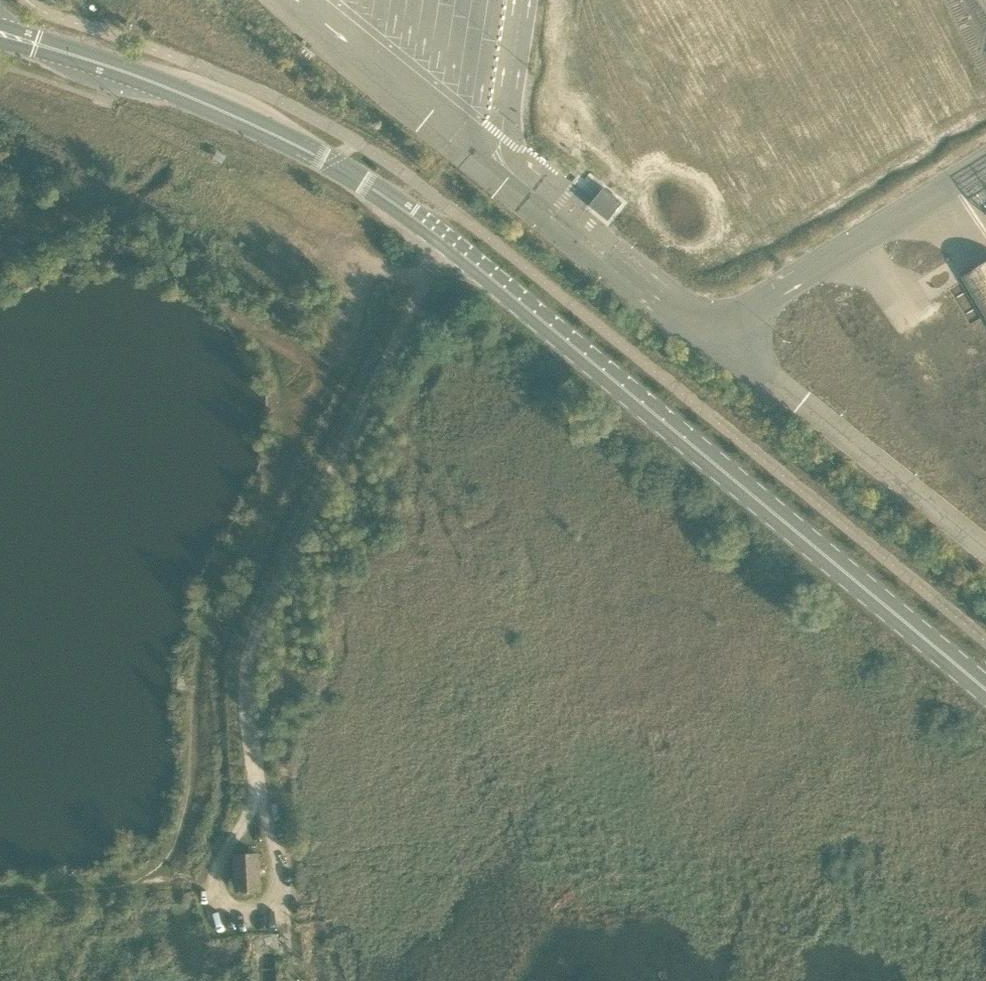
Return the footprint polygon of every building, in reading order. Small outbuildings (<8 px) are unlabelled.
[(589,206),(608,221),(622,203),(603,188),(589,206)] [(962,277),(985,317),(985,262),(962,277)] [(234,891),(239,891),(259,890),(258,855),(233,856),(234,891)]
